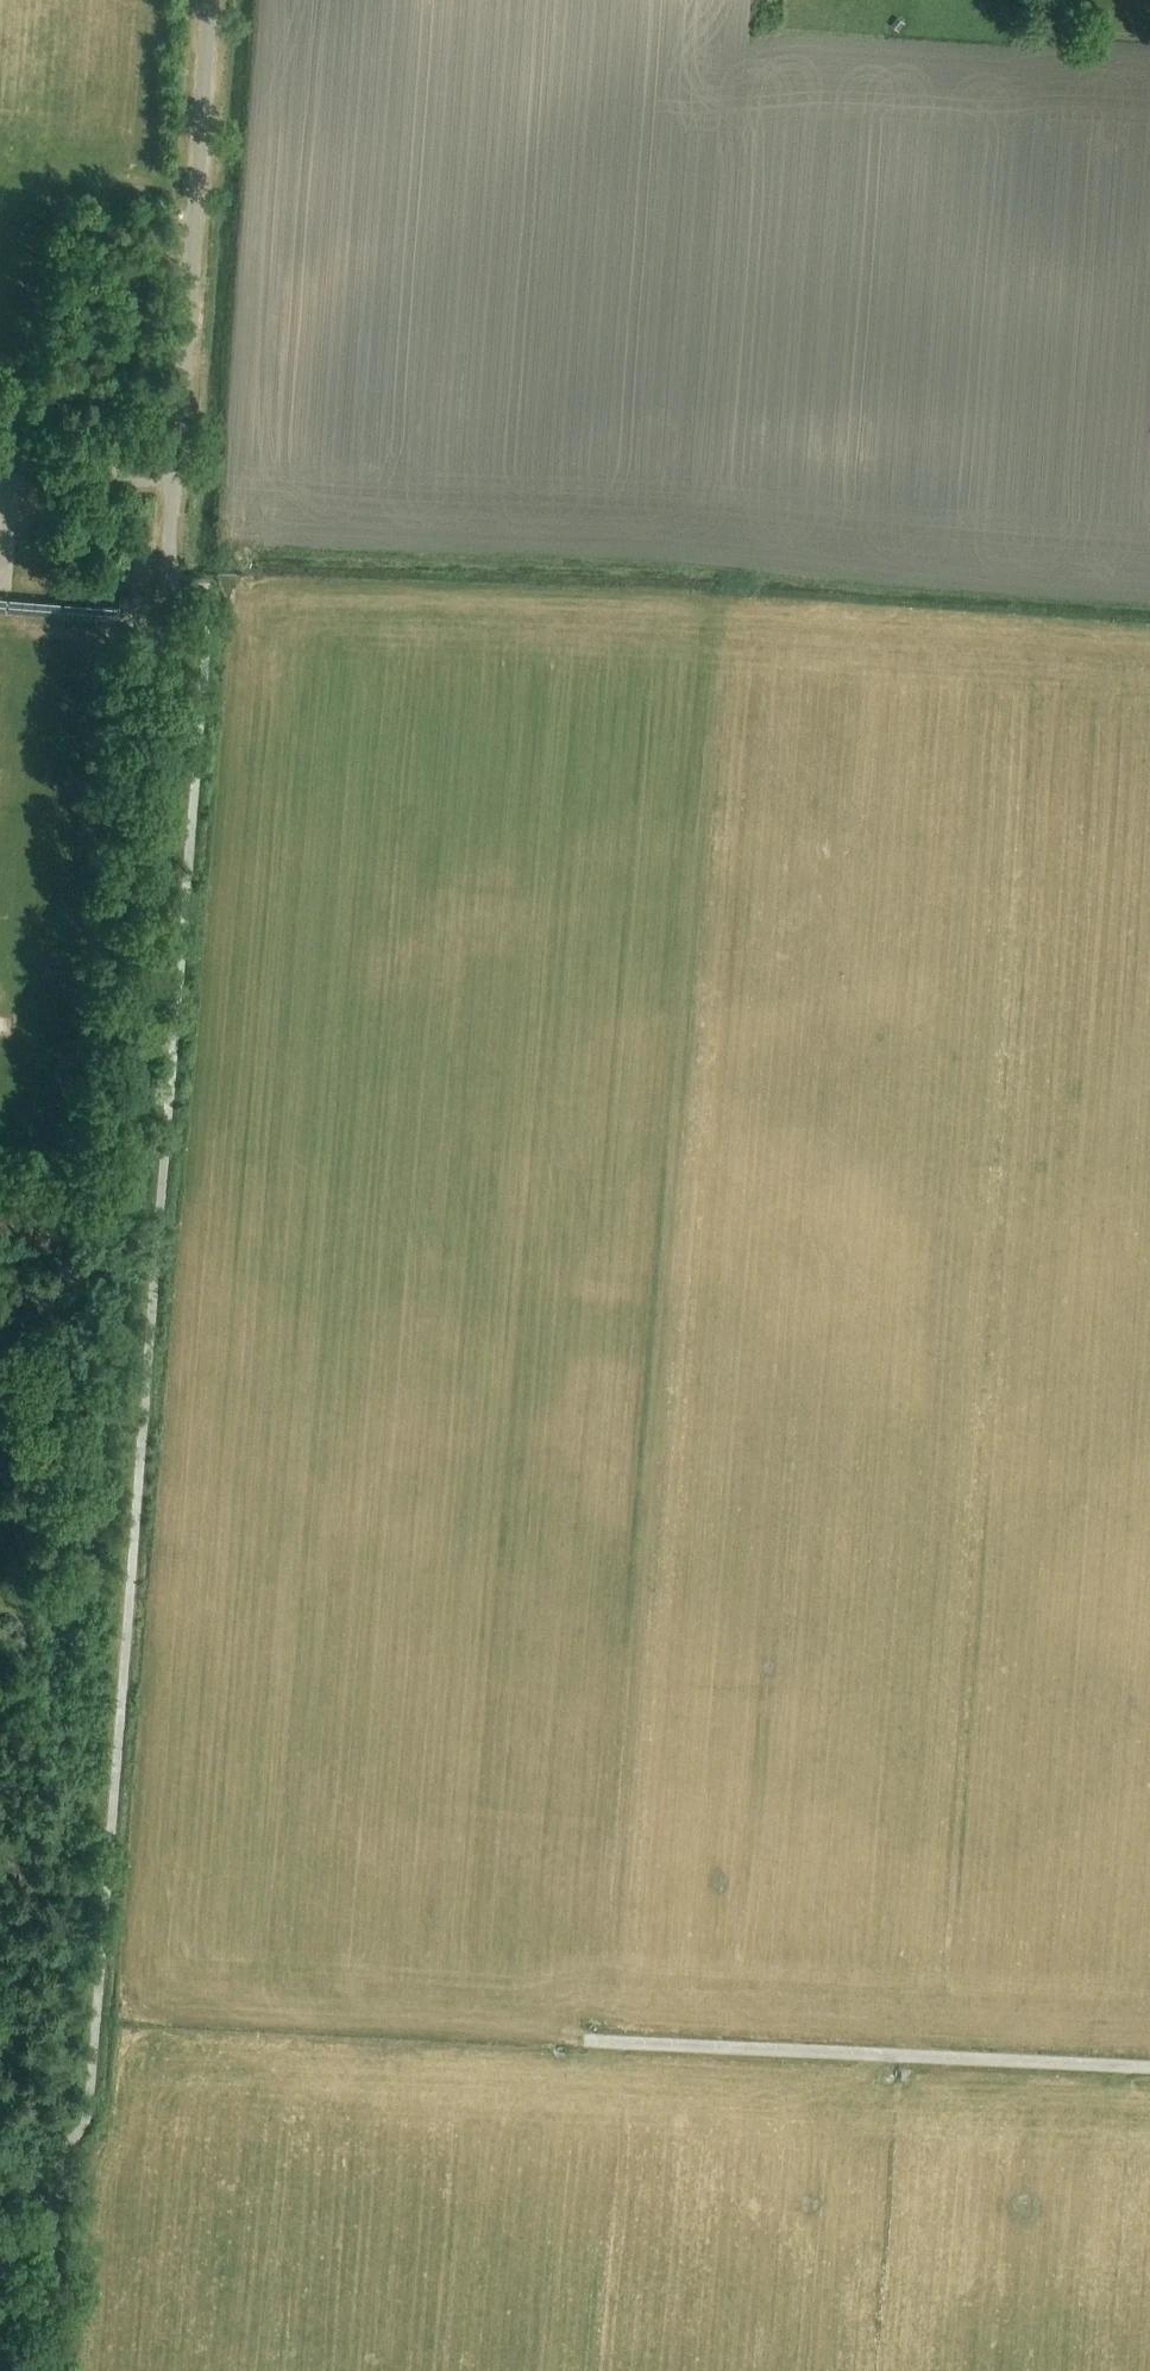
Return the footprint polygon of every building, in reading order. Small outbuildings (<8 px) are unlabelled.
[(1026,9),(1039,15),(1046,0),(1031,0),(1026,9)]
